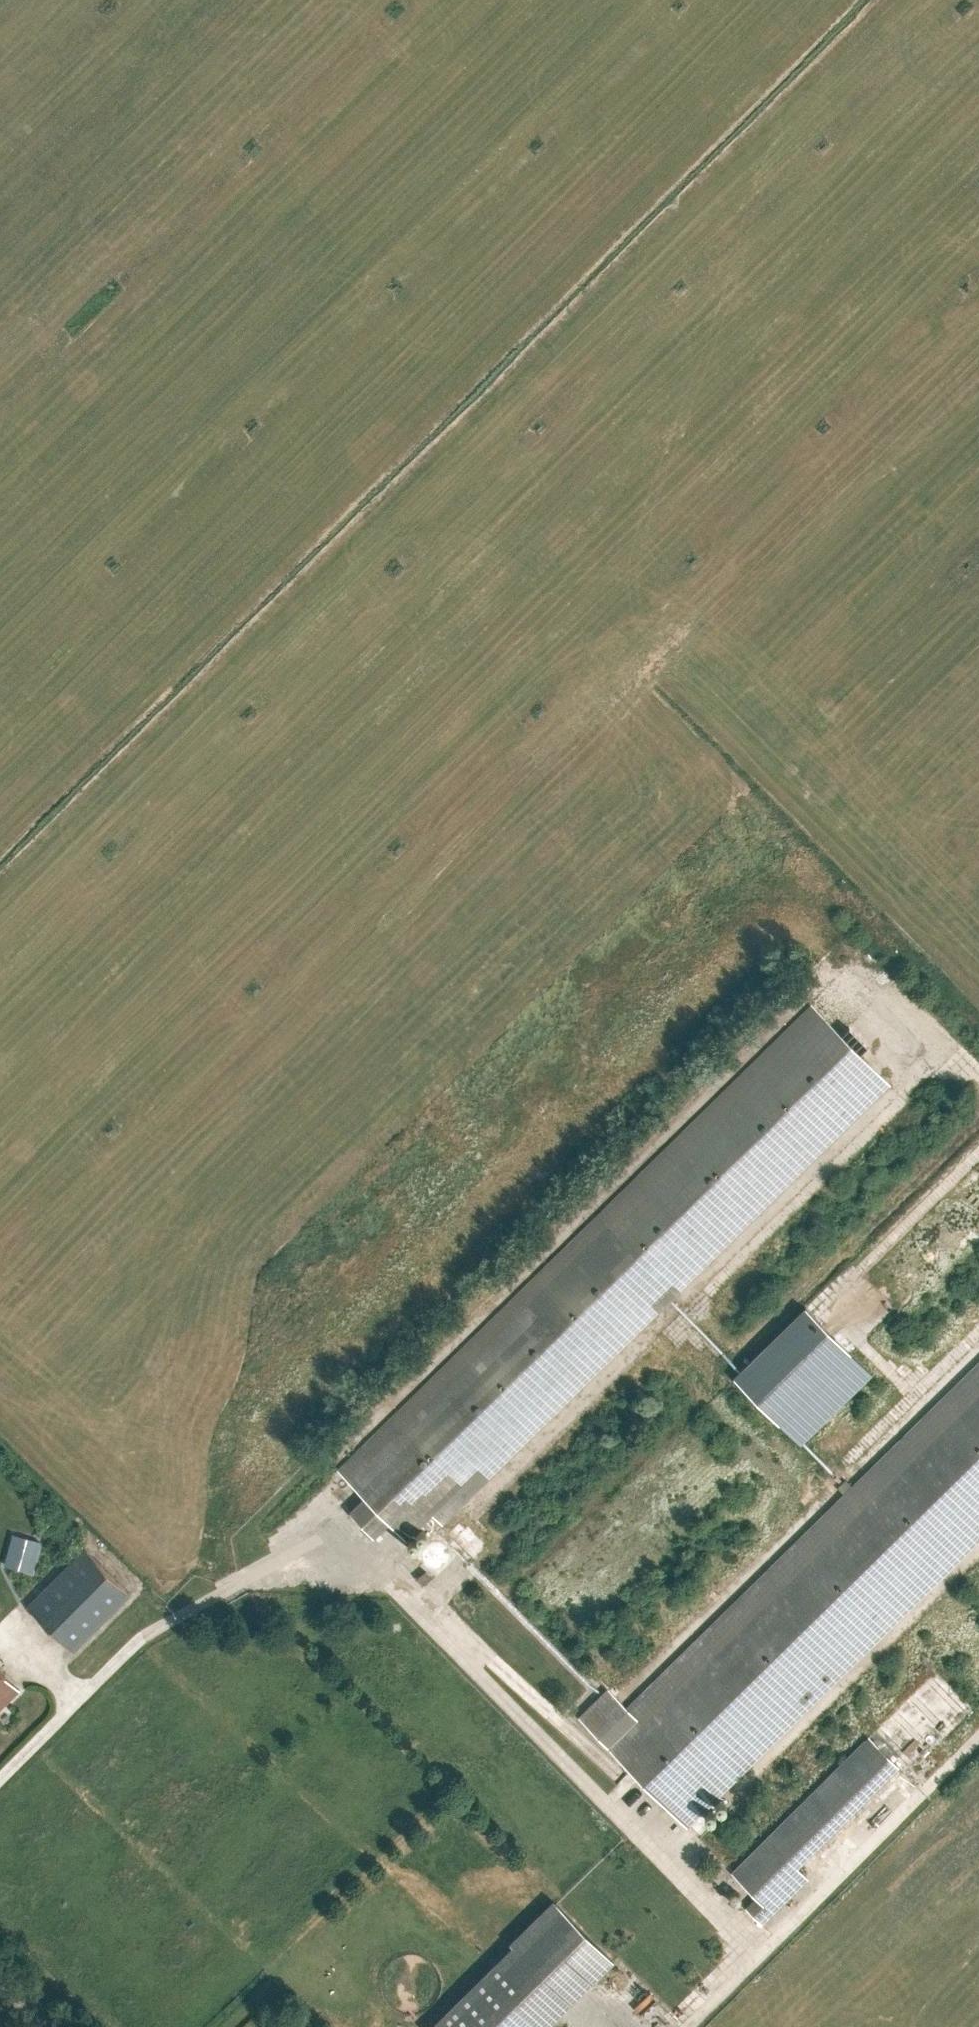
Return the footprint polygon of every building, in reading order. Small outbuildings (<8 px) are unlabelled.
[(442,1526),(675,1296),(890,1086),(811,1006),(338,1471),(365,1498),(350,1513),(374,1538),(389,1523),(406,1540),(432,1515),(442,1526)] [(845,1358),(801,1313),(734,1379),(778,1424),(845,1358)] [(580,1718),(637,1776),(685,1825),(978,1536),(978,1368),(629,1711),(609,1689),(580,1718)] [(72,1652),(129,1596),(84,1550),(27,1607),(72,1652)] [(18,1691),(0,1674),(0,1709),(18,1691)] [(761,1924),(807,1878),(798,1868),(899,1768),(883,1753),(868,1737),(732,1873),(747,1888),(756,1897),(745,1908),(761,1924)] [(613,1962),(578,1926),(556,1904),(432,2026),(547,2026),(613,1962)]
